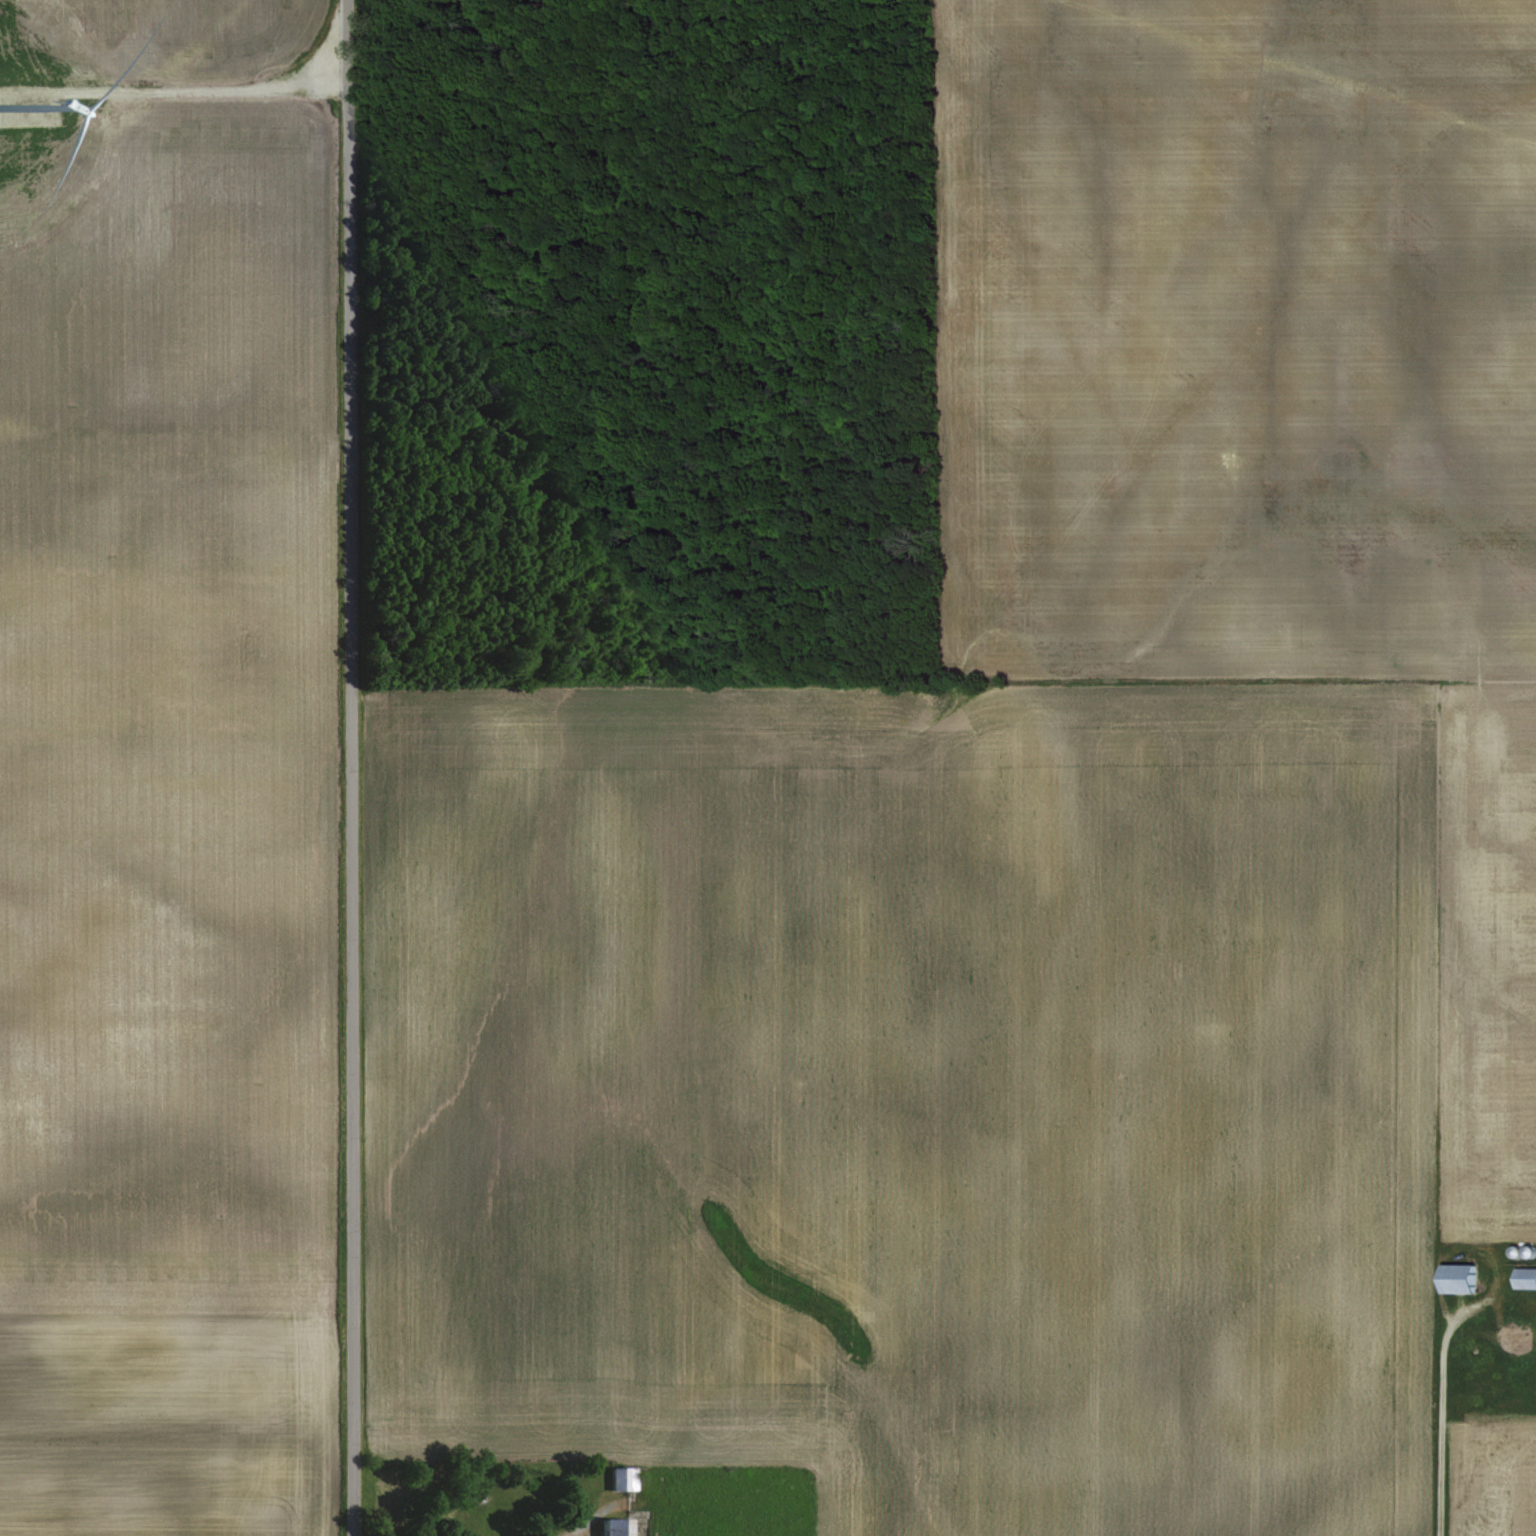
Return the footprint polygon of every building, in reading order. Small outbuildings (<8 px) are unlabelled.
[(1475,1292),(1475,1263),(1438,1262),(1437,1291),(1475,1292)] [(607,1466),(607,1489),(624,1489),(624,1466),(607,1466)] [(594,1517),(594,1535),(645,1535),(645,1509),(625,1509),(625,1517),(594,1517)]
